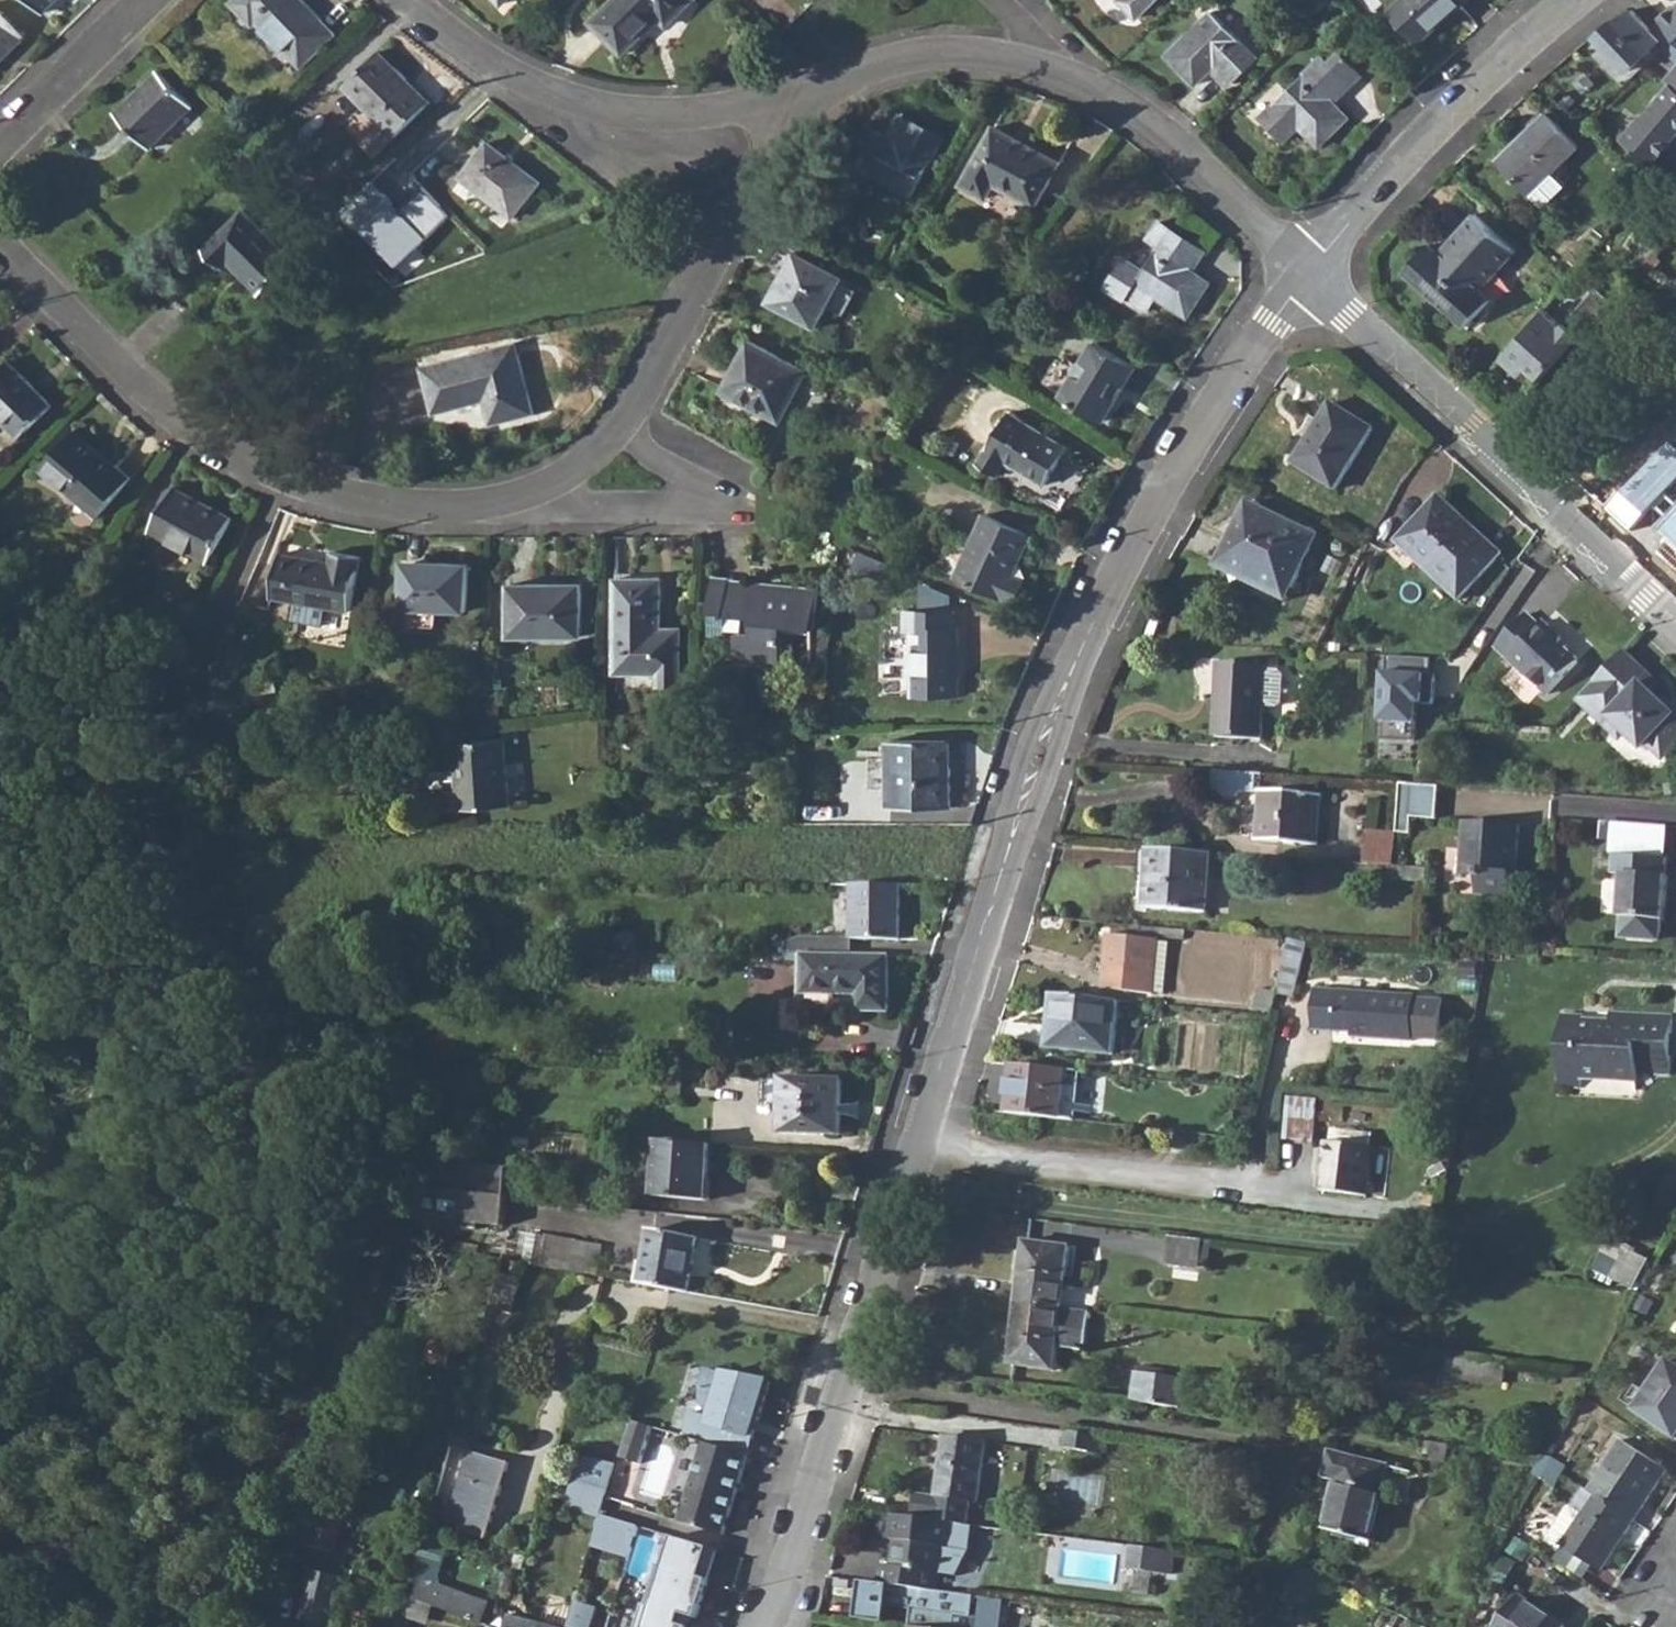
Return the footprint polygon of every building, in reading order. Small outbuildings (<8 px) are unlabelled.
[(46,12),(58,0),(34,0),(46,12)] [(259,22),(304,67),(338,34),(304,0),(298,0),(298,1),(297,0),(237,0),(234,3),(256,25),(259,22)] [(593,21),(625,53),(662,16),(668,23),(692,0),(614,0),(593,21)] [(1135,16),(1152,0),(1119,0),(1135,16)] [(1393,8),(1422,40),(1467,0),(1402,0),(1393,8)] [(1658,17),(1675,36),(1675,1),(1658,17)] [(1227,84),(1256,55),(1211,10),(1167,53),(1196,82),(1216,62),(1221,67),(1216,72),(1227,84)] [(1629,70),(1660,40),(1633,10),(1613,20),(1596,36),(1629,70)] [(23,38),(0,13),(0,60),(23,38)] [(380,50),(345,86),(397,136),(427,104),(404,81),(408,77),(380,50)] [(1340,95),(1361,72),(1338,51),(1327,62),(1321,56),(1263,118),(1289,142),(1303,126),(1323,145),(1351,115),(1330,96),(1335,90),(1340,95)] [(150,149),(193,106),(159,71),(115,113),(150,149)] [(1646,117),(1644,115),(1622,141),(1653,166),(1675,139),(1675,71),(1665,83),(1670,88),(1646,117)] [(404,81),(427,104),(431,100),(408,77),(404,81)] [(1546,208),(1569,185),(1556,172),(1581,146),(1549,112),(1500,160),(1546,208)] [(896,143),(886,138),(875,132),(857,168),(912,195),(941,138),(898,116),(890,132),(899,137),(896,143)] [(988,198),(996,184),(1037,206),(1060,163),(995,127),(964,185),(988,198)] [(886,138),(896,143),(899,137),(890,132),(886,138)] [(488,142),(462,177),(514,217),(540,182),(488,142)] [(395,270),(453,213),(425,185),(400,209),(367,175),(334,208),(395,270)] [(246,210),(206,248),(224,267),(230,261),(262,294),(295,262),(246,210)] [(1468,326),(1492,299),(1482,290),(1518,250),(1476,212),(1440,252),(1431,243),(1406,271),(1468,326)] [(1193,270),(1206,251),(1161,221),(1150,237),(1162,245),(1146,269),(1128,257),(1109,286),(1147,311),(1158,295),(1189,316),(1211,282),(1193,270)] [(799,252),(772,302),(819,328),(846,278),(799,252)] [(1641,265),(1651,272),(1660,260),(1651,252),(1641,265)] [(1543,306),(1501,355),(1520,373),(1527,365),(1540,377),(1579,334),(1564,321),(1562,323),(1543,306)] [(751,341),(723,392),(781,423),(809,372),(751,341)] [(1095,341),(1062,394),(1104,420),(1137,368),(1095,341)] [(477,352),(480,362),(520,352),(517,342),(477,352)] [(535,412),(520,352),(480,362),(477,352),(424,365),(436,411),(486,399),(492,423),(535,412)] [(0,369),(0,416),(20,437),(53,406),(10,359),(0,369)] [(1337,490),(1374,429),(1332,403),(1295,465),(1337,490)] [(1000,470),(1009,456),(1049,480),(1068,446),(1010,411),(982,459),(1000,470)] [(74,429),(43,466),(100,514),(131,478),(74,429)] [(176,485),(151,528),(208,562),(234,518),(176,485)] [(1439,496),(1396,542),(1458,601),(1501,555),(1439,496)] [(1250,503),(1219,568),(1288,600),(1319,536),(1250,503)] [(1017,602),(1027,580),(1015,575),(1020,563),(1033,535),(987,513),(959,575),(1017,602)] [(353,610),(363,556),(334,550),(332,561),(282,551),(278,570),(283,576),(279,596),(353,610)] [(407,563),(404,606),(439,608),(468,609),(471,563),(434,561),(434,564),(407,563)] [(1020,563),(1015,575),(1027,580),(1028,577),(1024,565),(1020,563)] [(274,595),(279,596),(283,576),(278,570),(274,595)] [(712,632),(744,636),(742,654),(782,658),(785,629),(785,623),(816,627),(820,592),(786,588),(787,585),(767,583),(767,585),(749,584),(750,579),(715,575),(705,574),(704,609),(707,609),(707,632),(712,632)] [(656,636),(656,621),(663,622),(663,578),(617,577),(617,672),(660,671),(661,686),(683,685),(683,636),(656,636)] [(511,581),(512,633),(583,633),(583,586),(546,586),(546,581),(511,581)] [(403,622),(438,624),(439,608),(404,606),(403,622)] [(957,695),(959,612),(906,611),(906,629),(914,629),(913,695),(957,695)] [(1525,615),(1495,648),(1547,696),(1577,662),(1563,650),(1555,643),(1559,639),(1541,622),(1537,627),(1525,615)] [(656,621),(656,636),(683,636),(683,628),(664,628),(663,622),(656,621)] [(785,629),(816,632),(816,627),(785,623),(785,629)] [(1555,643),(1563,650),(1567,646),(1559,639),(1555,643)] [(1623,653),(1580,700),(1607,725),(1612,719),(1643,748),(1649,742),(1661,752),(1669,752),(1675,744),(1675,711),(1673,714),(1649,692),(1657,684),(1623,653)] [(1383,672),(1379,739),(1415,741),(1416,713),(1412,712),(1412,703),(1417,703),(1434,704),(1435,675),(1430,675),(1431,658),(1386,656),(1385,672),(1383,672)] [(1216,737),(1263,740),(1264,705),(1278,706),(1284,702),(1284,674),(1281,669),(1266,669),(1266,665),(1219,662),(1216,737)] [(457,742),(462,808),(511,804),(506,738),(457,742)] [(891,742),(891,798),(891,806),(953,806),(953,768),(948,768),(948,740),(891,740),(891,742)] [(880,742),(880,798),(891,798),(891,742),(880,742)] [(1256,792),(1257,775),(1214,772),(1213,789),(1218,789),(1223,795),(1237,796),(1242,791),(1256,792)] [(1415,817),(1438,818),(1439,786),(1430,785),(1402,784),(1398,832),(1413,833),(1415,817)] [(1319,845),(1321,795),(1262,792),(1260,841),(1319,845)] [(1522,823),(1469,819),(1465,869),(1487,871),(1487,872),(1513,874),(1513,873),(1519,873),(1522,823)] [(1667,825),(1613,821),(1611,854),(1665,858),(1667,825)] [(1398,832),(1369,830),(1366,863),(1396,866),(1398,832)] [(1211,853),(1151,849),(1147,908),(1207,912),(1211,853)] [(1665,858),(1611,854),(1610,873),(1623,874),(1622,882),(1667,885),(1668,877),(1664,877),(1665,858)] [(1428,882),(1429,868),(1396,866),(1395,880),(1428,882)] [(1465,870),(1463,897),(1485,898),(1487,872),(1465,870)] [(1485,898),(1511,900),(1513,874),(1487,872),(1485,898)] [(1667,885),(1622,882),(1619,912),(1622,913),(1621,925),(1627,932),(1653,935),(1660,928),(1661,915),(1665,916),(1667,885)] [(854,885),(853,938),(900,939),(902,885),(854,885)] [(1158,937),(1159,927),(1142,926),(1141,937),(1109,935),(1105,989),(1154,994),(1154,992),(1158,940),(1158,939),(1158,937)] [(1158,937),(1185,939),(1186,929),(1159,927),(1158,937)] [(1278,993),(1296,996),(1308,941),(1289,937),(1278,993)] [(1154,992),(1166,992),(1170,941),(1158,940),(1154,992)] [(860,994),(858,1010),(890,1010),(890,956),(805,954),(805,993),(860,994)] [(1258,1012),(1273,1016),(1278,994),(1262,991),(1258,1012)] [(1416,995),(1317,991),(1314,1032),(1353,1033),(1353,1038),(1414,1041),(1414,1037),(1441,1038),(1443,1002),(1416,1000),(1416,998),(1416,995)] [(1115,1055),(1120,1001),(1055,995),(1050,1049),(1115,1055)] [(1586,1014),(1564,1013),(1561,1084),(1583,1085),(1584,1079),(1638,1081),(1638,1075),(1671,1076),(1674,1013),(1610,1010),(1610,1021),(1586,1020),(1586,1014)] [(664,1102),(683,1102),(684,1060),(665,1060),(664,1102)] [(1067,1070),(1014,1065),(1008,1113),(1061,1120),(1067,1070)] [(1061,1120),(1075,1121),(1080,1072),(1067,1070),(1061,1120)] [(766,1103),(782,1104),(783,1078),(766,1078),(766,1103)] [(844,1080),(783,1078),(782,1104),(781,1134),(842,1136),(844,1080)] [(428,1160),(454,1162),(457,1136),(433,1134),(428,1160)] [(658,1140),(654,1197),(708,1202),(712,1144),(658,1140)] [(1325,1142),(1321,1191),(1368,1195),(1372,1146),(1325,1142)] [(509,1197),(511,1168),(454,1162),(428,1160),(422,1188),(509,1197)] [(504,1225),(509,1197),(422,1188),(415,1217),(504,1225)] [(692,1294),(702,1238),(651,1228),(640,1285),(674,1291),(692,1294)] [(598,1277),(604,1246),(548,1235),(541,1267),(598,1277)] [(1201,1263),(1204,1242),(1171,1237),(1167,1264),(1200,1269),(1201,1263)] [(1025,1271),(1021,1303),(1062,1308),(1070,1247),(1026,1241),(1022,1270),(1025,1271)] [(1204,1242),(1201,1263),(1208,1264),(1210,1242),(1204,1242)] [(1615,1272),(1624,1276),(1635,1255),(1626,1250),(1615,1272)] [(1621,1282),(1636,1290),(1651,1260),(1636,1252),(1635,1255),(1624,1276),(1621,1282)] [(488,1308),(511,1314),(519,1286),(496,1280),(488,1308)] [(1091,1311),(1062,1308),(1021,1303),(1017,1335),(1014,1334),(1010,1364),(1054,1369),(1057,1346),(1086,1350),(1091,1311)] [(1446,1374),(1504,1382),(1506,1365),(1448,1358),(1446,1374)] [(1636,1410),(1675,1436),(1675,1364),(1669,1359),(1636,1410)] [(718,1371),(700,1367),(699,1375),(698,1392),(699,1403),(700,1403),(698,1413),(689,1410),(684,1434),(702,1438),(748,1450),(766,1375),(762,1374),(763,1373),(719,1369),(718,1371)] [(1136,1375),(1133,1402),(1181,1408),(1185,1381),(1136,1375)] [(978,1503),(990,1417),(953,1413),(950,1435),(944,1434),(935,1497),(978,1503)] [(650,1426),(633,1422),(624,1459),(641,1463),(650,1426)] [(1100,1453),(1103,1432),(1068,1427),(1065,1448),(1100,1453)] [(748,1450),(702,1438),(682,1519),(728,1529),(748,1450)] [(1622,1439),(1589,1491),(1635,1520),(1668,1469),(1622,1439)] [(436,1495),(427,1525),(450,1531),(452,1525),(462,1528),(461,1533),(488,1540),(511,1461),(469,1449),(452,1500),(436,1495)] [(1390,1466),(1333,1452),(1326,1477),(1340,1480),(1327,1530),(1371,1541),(1390,1466)] [(1540,1481),(1554,1490),(1564,1474),(1549,1465),(1553,1457),(1542,1456),(1531,1475),(1540,1481)] [(1549,1465),(1564,1474),(1568,1467),(1553,1457),(1549,1465)] [(580,1472),(576,1487),(598,1493),(602,1477),(580,1472)] [(1631,1537),(1640,1523),(1635,1520),(1589,1491),(1586,1489),(1574,1507),(1577,1509),(1557,1541),(1603,1570),(1615,1550),(1612,1548),(1622,1531),(1631,1537)] [(304,1514),(297,1543),(336,1552),(343,1523),(304,1514)] [(883,1568),(881,1583),(938,1591),(940,1575),(943,1575),(946,1547),(952,1548),(955,1522),(893,1514),(889,1540),(895,1541),(891,1568),(883,1568)] [(640,1527),(619,1521),(610,1554),(631,1559),(640,1527)] [(1503,1547),(1521,1559),(1531,1545),(1511,1532),(1503,1547)] [(671,1535),(650,1626),(676,1626),(682,1612),(701,1618),(718,1550),(671,1535)] [(1174,1574),(1178,1550),(1131,1544),(1128,1569),(1174,1574)] [(1580,1576),(1593,1584),(1599,1576),(1585,1568),(1580,1576)] [(344,1579),(312,1571),(300,1619),(326,1626),(333,1626),(344,1579)] [(420,1583),(439,1591),(441,1587),(421,1579),(420,1583)] [(865,1582),(860,1622),(882,1624),(884,1608),(908,1611),(906,1626),(950,1626),(952,1615),(968,1617),(970,1595),(938,1591),(881,1583),(865,1582)] [(420,1583),(413,1600),(436,1607),(471,1620),(478,1600),(441,1587),(439,1591),(420,1583)] [(1569,1625),(1522,1593),(1498,1626),(1568,1626),(1569,1625)] [(407,1618),(430,1625),(436,1607),(413,1600),(407,1618)] [(471,1620),(484,1624),(491,1605),(478,1600),(471,1620)]
